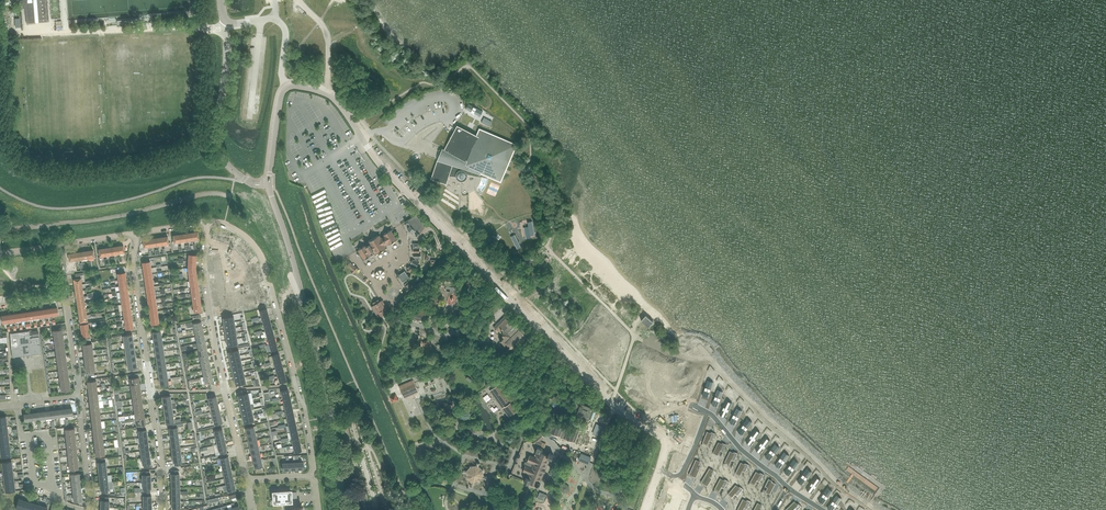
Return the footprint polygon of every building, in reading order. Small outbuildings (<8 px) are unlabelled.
[(23,2),(23,8),(26,8),(27,23),(49,22),(47,0),(21,0),(23,2)] [(468,105),(465,110),(479,118),(482,112),(468,105)] [(492,121),(484,117),(481,122),(489,126),(492,121)] [(438,159),(431,178),(447,183),(449,176),(456,177),(457,178),(458,179),(459,180),(460,180),(461,181),(462,181),(463,181),(464,180),(465,180),(466,179),(467,178),(467,177),(467,176),(468,175),(468,174),(488,178),(489,176),(500,180),(501,181),(516,145),(497,137),(480,129),(477,136),(457,125),(452,135),(449,140),(447,145),(445,149),(444,150),(446,152),(445,155),(442,154),(441,157),(443,158),(442,161),(438,159)] [(464,214),(465,213),(466,212),(466,211),(466,210),(465,210),(465,209),(464,209),(463,209),(462,209),(461,209),(461,210),(461,211),(461,212),(461,213),(462,213),(461,219),(470,221),(471,215),(464,214)] [(330,216),(340,236),(350,230),(347,224),(343,226),(338,216),(337,217),(334,213),(330,216)] [(417,215),(405,222),(406,224),(409,223),(410,225),(408,228),(412,233),(415,230),(417,232),(416,234),(418,236),(426,224),(417,215)] [(234,236),(214,230),(211,240),(231,246),(234,236)] [(389,243),(389,244),(397,239),(391,230),(384,234),(384,235),(381,237),(380,235),(368,242),(370,244),(366,246),(366,245),(358,250),(364,259),(372,255),(371,254),(374,252),(375,254),(387,247),(386,245),(389,243)] [(174,243),(199,239),(198,231),(173,235),(174,243)] [(146,239),(142,239),(142,246),(143,248),(146,248),(146,250),(152,250),(153,249),(158,249),(160,249),(165,249),(165,245),(169,244),(168,241),(168,239),(168,236),(163,237),(152,237),(146,239)] [(414,260),(412,263),(417,266),(419,263),(418,262),(421,257),(421,253),(420,253),(420,248),(419,248),(419,243),(413,243),(413,248),(413,252),(414,252),(414,257),(416,257),(414,260)] [(77,268),(77,263),(76,264),(76,260),(75,253),(68,254),(70,261),(73,261),(74,264),(74,268),(67,269),(67,272),(78,271),(77,268)] [(186,255),(193,311),(202,310),(195,254),(186,255)] [(143,262),(150,324),(159,323),(152,261),(143,262)] [(355,266),(351,262),(347,265),(351,270),(354,274),(359,269),(356,266),(355,266)] [(409,277),(404,269),(398,273),(403,281),(409,277)] [(378,279),(380,279),(382,279),(384,278),(385,277),(386,274),(385,272),(384,271),(382,270),(379,270),(377,271),(376,273),(376,275),(376,277),(378,279)] [(473,283),(472,283),(471,282),(471,281),(468,279),(466,279),(465,279),(464,279),(461,280),(462,282),(465,281),(466,280),(467,281),(466,281),(469,284),(469,283),(471,285),(470,285),(473,287),(475,285),(473,283)] [(408,283),(407,282),(405,284),(406,285),(405,286),(406,288),(408,291),(414,286),(412,284),(411,285),(409,283),(408,283)] [(374,305),(372,306),(377,316),(380,314),(381,316),(387,313),(386,311),(388,309),(382,300),(380,301),(379,299),(373,303),(374,305)] [(414,307),(412,317),(425,319),(427,309),(414,307)] [(260,311),(262,317),(269,315),(267,309),(260,311)] [(507,314),(494,327),(498,331),(501,328),(504,331),(504,336),(502,338),(500,338),(500,341),(502,341),(503,343),(505,345),(507,343),(513,349),(527,336),(526,336),(528,334),(517,322),(516,322),(517,323),(516,324),(507,314)] [(262,317),(263,324),(271,322),(269,315),(262,317)] [(646,315),(641,320),(649,327),(653,322),(646,315)] [(186,324),(187,328),(187,329),(190,329),(190,327),(193,326),(194,330),(202,328),(201,320),(186,323),(187,324),(186,324)] [(272,329),(271,322),(263,324),(265,331),(272,329)] [(204,335),(202,328),(194,330),(195,336),(204,335)] [(265,331),(267,337),(274,335),(272,329),(265,331)] [(18,332),(10,333),(11,348),(13,357),(26,356),(41,354),(39,337),(30,338),(29,331),(18,332)] [(123,336),(124,343),(133,341),(132,334),(123,336)] [(195,336),(197,343),(205,341),(204,335),(195,336)] [(269,344),(276,342),(274,335),(267,337),(269,344)] [(426,341),(423,342),(428,352),(432,350),(427,340),(426,341)] [(124,343),(125,349),(134,348),(133,341),(124,343)] [(205,341),(197,343),(193,344),(194,347),(197,346),(198,350),(207,348),(205,341)] [(278,349),(276,342),(269,344),(271,351),(278,349)] [(125,349),(126,356),(135,354),(134,348),(125,349)] [(208,355),(207,348),(198,350),(199,356),(208,355)] [(455,348),(434,357),(435,359),(436,361),(457,352),(456,350),(455,348)] [(240,355),(238,349),(228,352),(229,357),(240,355)] [(6,353),(6,350),(0,350),(0,361),(8,361),(8,354),(6,355),(6,353)] [(156,359),(164,358),(169,357),(168,354),(164,354),(163,351),(155,352),(156,359)] [(281,360),(279,353),(272,355),(274,362),(281,360)] [(126,356),(127,363),(136,361),(135,354),(126,356)] [(201,363),(209,361),(208,355),(199,356),(201,363)] [(274,362),(276,369),(283,367),(281,360),(274,362)] [(136,361),(127,363),(128,369),(137,368),(136,361)] [(209,361),(201,363),(202,370),(211,368),(209,361)] [(188,368),(193,367),(193,365),(185,366),(186,373),(188,372),(188,368)] [(278,376),(285,374),(283,367),(276,369),(278,376)] [(202,370),(203,376),(212,375),(211,368),(202,370)] [(287,380),(285,374),(278,376),(280,382),(287,380)] [(129,378),(130,383),(139,382),(138,377),(134,377),(134,375),(129,376),(129,378)] [(205,383),(213,381),(212,375),(203,376),(205,383)] [(244,377),(234,379),(235,385),(246,383),(244,377)] [(708,380),(702,395),(708,397),(713,382),(708,381),(708,380)] [(140,390),(140,387),(139,382),(130,383),(131,392),(140,390)] [(501,382),(493,388),(505,406),(502,408),(507,414),(508,417),(516,412),(519,417),(523,414),(513,400),(501,382)] [(407,383),(399,386),(404,398),(414,394),(419,392),(415,383),(408,386),(407,383)] [(575,383),(568,385),(570,394),(578,391),(575,383)] [(717,389),(712,404),(717,406),(723,391),(722,391),(718,390),(718,389),(717,389)] [(141,397),(140,390),(131,392),(132,398),(141,397)] [(281,391),(283,398),(290,396),(288,390),(281,391)] [(248,393),(237,395),(239,401),(249,398),(248,393)] [(208,398),(210,404),(218,402),(216,396),(208,398)] [(291,403),(290,396),(283,398),(284,405),(291,403)] [(132,398),(133,405),(142,404),(141,397),(132,398)] [(727,400),(720,414),(725,417),(732,402),(731,403),(727,401),(727,400)] [(164,410),(172,409),(175,409),(175,406),(172,406),(171,402),(163,403),(164,410)] [(210,405),(205,406),(206,409),(210,408),(211,411),(219,409),(218,402),(210,404),(210,405)] [(293,410),(291,403),(284,405),(286,411),(293,410)] [(143,410),(142,404),(133,405),(134,412),(143,410)] [(593,408),(583,404),(581,408),(583,408),(581,413),(580,412),(578,416),(589,420),(593,408)] [(405,410),(410,419),(420,413),(417,407),(411,410),(412,412),(410,413),(408,409),(405,410)] [(737,408),(730,422),(735,425),(742,410),(741,411),(737,408)] [(221,416),(219,409),(211,411),(207,413),(207,415),(212,413),(213,418),(221,416)] [(134,412),(135,419),(145,417),(143,410),(134,412)] [(294,417),(293,410),(286,411),(287,418),(294,417)] [(253,415),(242,417),(244,423),(254,421),(253,415)] [(223,423),(221,416),(213,418),(214,425),(223,423)] [(134,422),(136,422),(136,425),(146,424),(145,417),(135,419),(133,419),(134,422)] [(294,417),(287,418),(289,425),(296,423),(294,417)] [(747,418),(738,431),(742,435),(752,422),(752,421),(751,422),(747,419),(748,418),(747,418)] [(553,420),(548,432),(560,437),(560,436),(565,424),(553,420)] [(178,434),(177,427),(180,427),(179,423),(169,425),(170,428),(169,428),(170,435),(178,434)] [(289,425),(290,432),(297,430),(296,423),(289,425)] [(565,424),(560,436),(563,437),(563,438),(575,443),(580,430),(565,424)] [(8,436),(7,426),(0,427),(0,437),(8,436)] [(138,430),(139,437),(147,436),(147,429),(145,429),(145,426),(139,426),(139,430),(138,430)] [(246,428),(247,435),(255,433),(254,426),(246,428)] [(65,428),(65,429),(66,436),(75,435),(74,428),(69,429),(69,427),(65,428)] [(222,429),(220,429),(219,427),(208,429),(209,432),(214,431),(215,436),(213,436),(213,438),(215,438),(224,436),(222,429)] [(93,436),(102,434),(102,428),(92,429),(93,436)] [(756,429),(746,442),(751,445),(760,432),(756,429)] [(292,438),(299,437),(297,430),(290,432),(292,438)] [(707,431),(702,442),(703,443),(703,442),(707,444),(709,439),(712,441),(715,433),(711,432),(711,433),(707,432),(707,431)] [(257,440),(255,433),(247,435),(248,441),(257,440)] [(8,436),(0,437),(0,447),(9,446),(8,436)] [(215,438),(217,444),(225,443),(224,436),(215,438)] [(690,442),(692,438),(687,436),(683,447),(688,449),(689,446),(690,442)] [(292,438),(293,445),(300,444),(299,437),(292,438)] [(765,437),(756,449),(760,453),(770,440),(769,440),(765,437),(766,437),(765,437)] [(248,441),(250,448),(258,446),(257,440),(248,441)] [(718,442),(713,453),(713,452),(718,454),(720,450),(723,451),(722,452),(723,452),(727,444),(726,444),(723,443),(722,444),(718,442),(719,442),(718,442)] [(217,455),(220,454),(226,453),(226,450),(226,449),(225,443),(217,444),(218,451),(217,452),(217,455)] [(775,443),(765,456),(770,460),(780,447),(779,447),(775,444),(775,443)] [(301,451),(300,444),(293,445),(295,452),(301,451)] [(0,452),(1,457),(10,455),(9,446),(0,447),(0,452)] [(260,453),(258,446),(250,448),(251,455),(260,453)] [(530,473),(528,477),(527,477),(524,482),(529,484),(529,483),(536,485),(536,486),(539,487),(541,483),(540,483),(550,459),(552,459),(554,455),(549,453),(548,455),(542,453),(543,449),(538,447),(535,453),(538,454),(536,458),(530,455),(527,461),(526,461),(525,462),(525,463),(525,464),(526,464),(523,471),(530,473)] [(730,451),(725,462),(725,461),(729,463),(731,459),(734,460),(734,461),(738,453),(734,452),(734,453),(730,451)] [(784,451),(775,465),(780,468),(789,455),(788,455),(784,452),(785,452),(784,451)] [(227,456),(226,453),(220,454),(221,458),(220,458),(221,461),(219,461),(220,465),(221,464),(221,465),(230,463),(228,456),(227,456)] [(261,460),(260,453),(251,455),(253,461),(261,460)] [(181,461),(182,461),(181,454),(173,456),(174,462),(175,462),(175,466),(181,465),(181,461)] [(150,467),(150,463),(151,463),(150,456),(141,457),(142,464),(139,465),(140,468),(150,467)] [(106,468),(106,461),(105,461),(104,458),(98,459),(98,462),(97,462),(98,469),(106,468)] [(696,459),(689,474),(694,476),(697,468),(698,468),(697,468),(698,467),(699,465),(700,462),(696,460),(696,459)] [(794,459),(784,472),(789,475),(799,462),(798,462),(794,460),(794,459)] [(261,460),(253,461),(254,468),(263,466),(261,460)] [(1,462),(2,472),(12,471),(11,461),(1,462)] [(464,470),(463,472),(466,473),(467,478),(466,479),(467,479),(471,482),(471,486),(473,486),(474,483),(479,483),(480,483),(480,482),(483,478),(486,479),(487,477),(484,476),(483,470),(484,470),(484,469),(483,470),(479,466),(480,463),(478,462),(477,465),(471,466),(470,466),(467,471),(464,470)] [(741,462),(735,473),(736,473),(740,475),(742,470),(745,472),(749,465),(749,464),(748,465),(745,463),(744,464),(741,462)] [(221,465),(222,465),(216,466),(216,469),(222,468),(223,471),(231,469),(230,463),(221,465)] [(709,468),(701,482),(705,485),(710,477),(711,477),(710,477),(711,476),(712,474),(714,471),(709,468),(710,468),(709,468)] [(807,468),(797,481),(802,484),(812,471),(811,471),(811,472),(807,469),(807,468)] [(233,476),(231,469),(223,471),(224,478),(233,476)] [(178,470),(171,470),(171,474),(171,481),(179,480),(184,480),(184,477),(179,477),(179,474),(178,474),(178,470)] [(14,481),(12,471),(2,472),(4,482),(14,481)] [(149,471),(143,471),(143,475),(142,475),(142,482),(151,481),(151,474),(150,474),(149,471)] [(756,471),(750,482),(750,481),(754,484),(757,479),(760,481),(759,482),(760,482),(764,474),(760,473),(760,474),(756,472),(756,471)] [(234,483),(233,476),(224,478),(226,485),(234,483)] [(816,476),(807,489),(811,493),(821,480),(820,479),(820,480),(816,477),(816,476)] [(720,478),(714,489),(715,489),(715,488),(719,491),(721,486),(724,488),(728,481),(725,479),(724,480),(720,478),(721,478),(720,478)] [(768,478),(765,486),(768,487),(766,492),(770,494),(776,483),(775,483),(775,484),(771,482),(772,481),(769,479),(768,478)] [(15,490),(14,481),(4,482),(5,492),(15,490)] [(144,489),(144,492),(150,492),(150,489),(151,489),(151,481),(142,482),(142,489),(144,489)] [(102,493),(108,492),(108,489),(109,489),(108,482),(100,483),(100,490),(101,489),(102,493)] [(236,490),(234,483),(226,485),(227,491),(236,490)] [(736,484),(728,494),(729,494),(732,496),(735,493),(738,495),(737,495),(738,496),(743,489),(740,487),(739,488),(736,485),(736,484)] [(827,487),(818,500),(823,504),(832,490),(832,491),(828,488),(828,487),(827,487)] [(291,498),(291,495),(290,492),(290,490),(282,491),(272,491),(273,503),(282,502),(291,502),(291,501),(291,498)] [(673,495),(686,500),(688,496),(674,490),(674,491),(675,491),(673,495),(673,494),(673,495)] [(144,492),(144,496),(143,496),(143,503),(152,503),(151,496),(150,496),(150,492),(144,492)] [(544,500),(546,494),(540,492),(537,498),(544,500)] [(827,507),(831,509),(833,509),(841,498),(837,495),(837,494),(827,507)] [(101,500),(101,507),(109,507),(113,507),(113,504),(109,504),(110,500),(108,500),(109,497),(102,497),(102,500),(101,500)] [(23,509),(26,509),(28,501),(18,498),(15,508),(23,509)] [(737,509),(738,509),(739,509),(742,509),(744,507),(747,509),(751,501),(750,502),(747,500),(747,501),(743,499),(737,509)] [(28,501),(26,509),(36,509),(38,504),(28,501)] [(179,508),(180,508),(185,508),(185,507),(190,507),(190,505),(180,505),(180,501),(172,501),(172,508),(173,508),(173,509),(180,509),(179,508)] [(786,509),(787,509),(792,509),(793,509),(794,509),(797,509),(801,506),(798,503),(797,504),(794,501),(795,501),(794,501),(786,509)]
